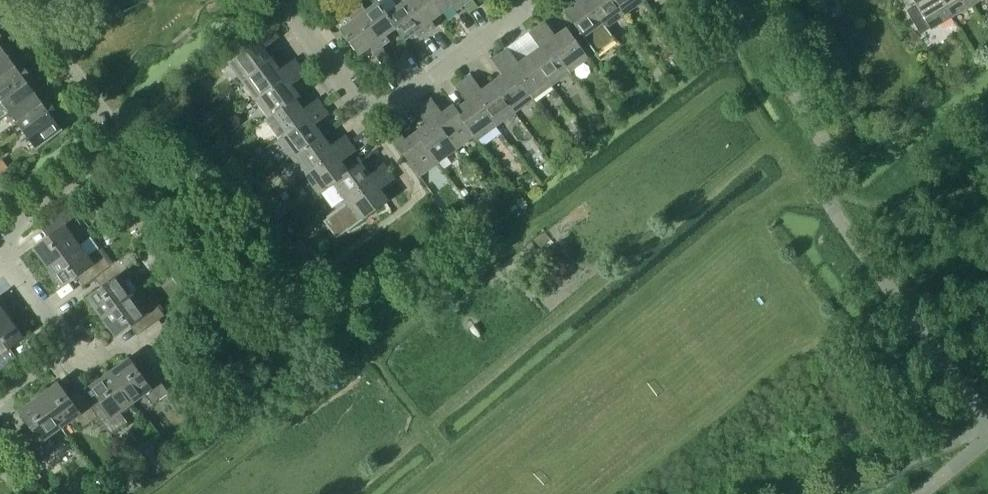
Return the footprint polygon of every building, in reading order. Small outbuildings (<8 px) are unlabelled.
[(348,1),(382,47),(389,41),(385,35),(395,28),(396,28),(386,14),(387,13),(378,1),(365,10),(358,0),(349,0),(348,1)] [(387,13),(386,14),(396,28),(395,28),(404,40),(415,32),(419,38),(427,32),(404,0),(393,0),(397,6),(387,13)] [(427,32),(435,26),(431,20),(442,13),(432,0),(404,0),(427,32)] [(442,13),(452,5),(456,11),(464,5),(460,0),(432,0),(442,13)] [(585,0),(573,0),(575,3),(564,11),(596,54),(614,41),(605,28),(606,28),(585,0)] [(606,28),(624,14),(614,0),(585,0),(606,28)] [(624,14),(642,1),(642,0),(614,0),(624,14)] [(951,16),(942,0),(913,0),(916,5),(906,11),(919,34),(930,28),(951,16)] [(951,16),(971,4),(969,0),(942,0),(951,16)] [(351,20),(339,29),(358,55),(370,47),(374,52),(382,47),(348,1),(341,6),(351,20)] [(536,27),(569,71),(588,57),(566,27),(555,35),(544,21),(536,27)] [(529,55),(551,85),(569,71),(536,27),(528,33),(539,47),(529,55)] [(242,81),(272,58),(265,48),(279,37),(273,28),(228,61),(242,81)] [(8,56),(1,45),(6,41),(0,33),(0,62),(8,56)] [(500,54),(533,98),(551,85),(529,55),(518,62),(508,48),(500,54)] [(492,82),(514,112),(533,98),(500,54),(492,59),(502,74),(492,82)] [(27,70),(21,62),(16,66),(8,56),(0,62),(0,90),(27,70)] [(272,58),(242,81),(256,99),(300,66),(294,58),(280,68),(272,58)] [(256,99),(268,116),(269,117),(295,98),(296,98),(300,96),(292,84),(306,74),(300,66),(256,99)] [(35,92),(28,82),(33,78),(27,70),(0,90),(0,99),(9,111),(35,92)] [(471,75),(463,81),(496,125),(514,112),(492,82),(481,89),(471,75)] [(496,125),(463,81),(455,87),(465,101),(456,108),(455,108),(475,135),(474,136),(476,139),(496,125)] [(9,111),(23,130),(54,107),(48,99),(43,103),(35,92),(9,111)] [(265,119),(279,138),(323,106),(317,98),(303,108),(296,98),(295,98),(269,117),(268,116),(265,119)] [(431,98),(423,104),(456,148),(474,136),(475,135),(455,108),(456,108),(453,104),(442,112),(431,98)] [(423,104),(415,109),(426,124),(415,131),(438,162),(456,148),(423,104)] [(292,156),(322,135),(315,124),(329,114),(323,106),(279,138),(292,156)] [(54,107),(23,130),(37,149),(63,130),(55,119),(60,115),(54,107)] [(438,162),(415,131),(405,139),(394,125),(386,131),(419,176),(438,162)] [(306,175),(350,142),(344,134),(330,145),(322,135),(292,156),(306,175)] [(223,137),(215,143),(221,150),(228,145),(223,137)] [(349,171),(342,161),(356,150),(350,142),(306,175),(320,194),(321,193),(331,186),(331,185),(349,171)] [(342,200),(344,203),(389,170),(383,162),(369,173),(361,162),(349,171),(331,185),(331,186),(321,193),(332,207),(342,200)] [(358,222),(389,200),(381,189),(395,178),(389,170),(344,203),(358,222)] [(286,190),(280,195),(285,202),(291,197),(286,190)] [(34,248),(47,267),(79,243),(70,231),(81,223),(68,207),(45,224),(53,234),(34,248)] [(288,249),(298,261),(310,251),(300,239),(288,249)] [(99,274),(111,265),(99,248),(88,256),(79,243),(47,267),(61,286),(80,272),(88,283),(99,274)] [(87,298),(101,317),(133,293),(124,281),(134,273),(128,265),(136,259),(130,251),(111,265),(99,274),(106,284),(87,298)] [(133,293),(101,317),(115,336),(134,322),(141,332),(165,315),(152,298),(142,306),(133,293)] [(10,317),(0,304),(0,324),(10,317)] [(0,324),(0,369),(12,360),(5,350),(24,336),(10,317),(0,324)] [(128,357),(109,371),(132,403),(145,394),(152,404),(169,392),(152,369),(142,376),(128,357)] [(95,411),(98,417),(111,434),(127,422),(120,412),(132,403),(109,371),(90,385),(104,404),(95,411)] [(176,387),(183,381),(177,373),(170,378),(176,387)] [(38,396),(61,428),(74,418),(81,429),(98,417),(95,411),(81,393),(71,401),(57,382),(38,396)] [(191,394),(200,407),(209,400),(206,394),(194,392),(191,394)] [(61,428),(38,396),(19,410),(33,429),(23,436),(40,459),(56,447),(49,437),(61,428)] [(41,476),(32,464),(27,468),(36,480),(41,476)]
